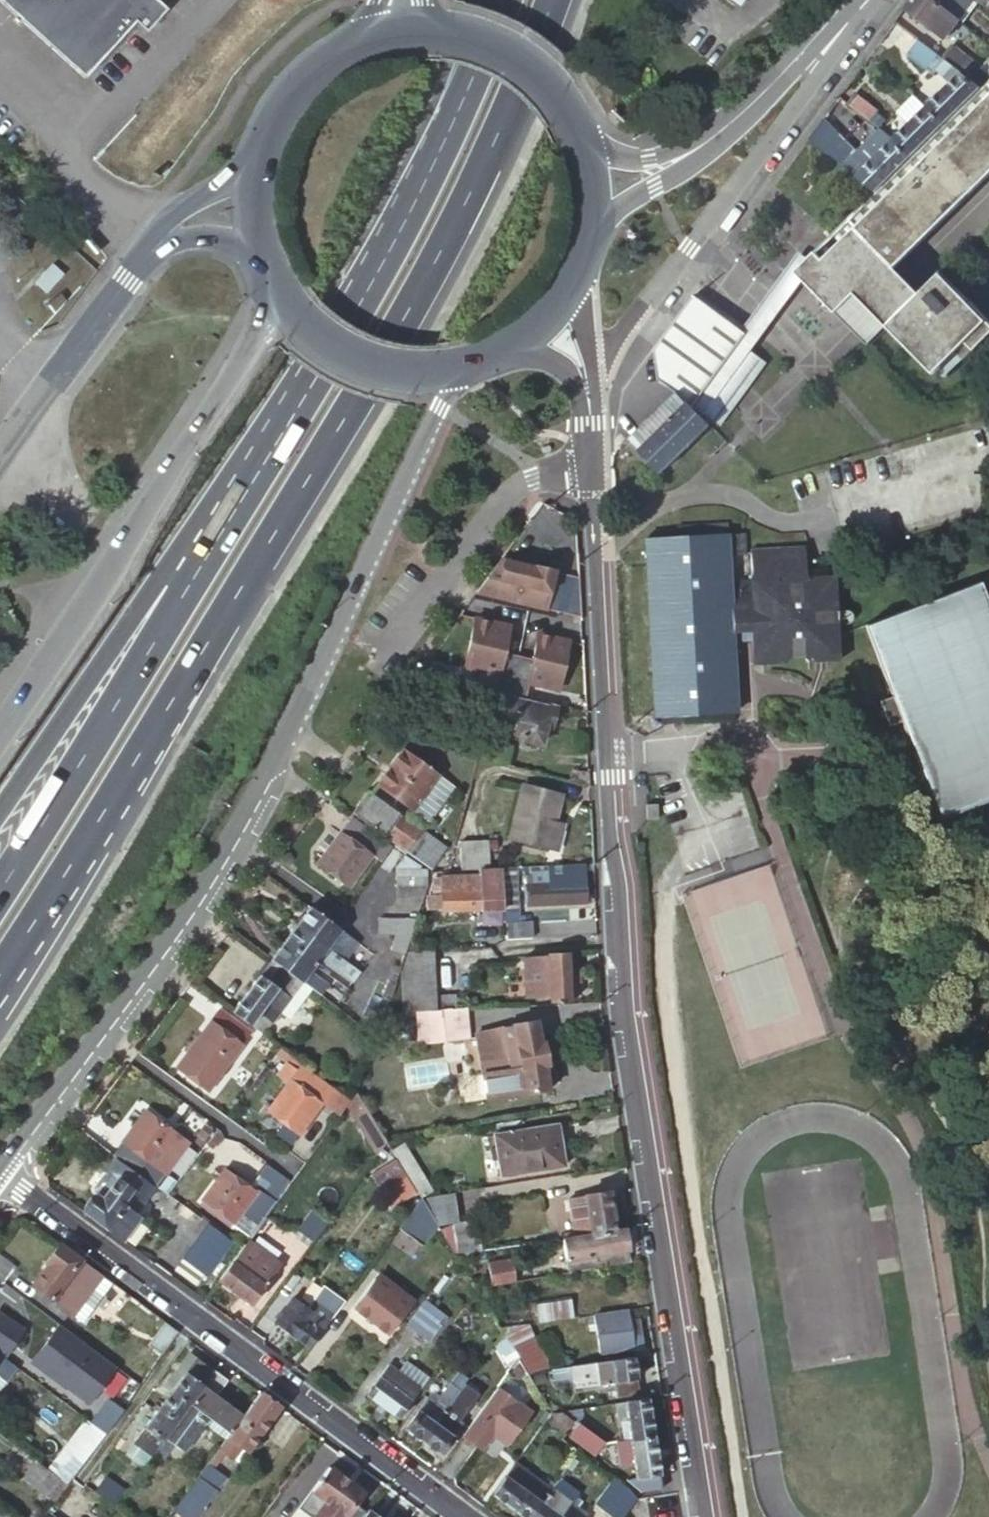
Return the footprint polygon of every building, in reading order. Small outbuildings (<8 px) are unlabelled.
[(86,78),(137,22),(148,32),(169,9),(159,0),(1,0),(86,78)] [(899,14),(919,29),(926,21),(932,14),(940,21),(950,10),(937,0),(909,0),(899,14)] [(950,10),(959,0),(937,0),(950,10)] [(950,10),(962,21),(964,23),(981,3),(977,0),(968,0),(965,3),(960,0),(959,0),(950,10)] [(932,14),(926,21),(947,39),(962,21),(950,10),(940,21),(932,14)] [(950,80),(926,104),(945,122),(982,86),(968,75),(945,58),(919,38),(908,52),(935,73),(937,71),(950,80)] [(982,86),(988,78),(988,58),(987,56),(981,63),(968,75),(982,86)] [(982,86),(945,122),(928,139),(910,157),(873,193),(836,230),(830,236),(807,259),(797,268),(804,275),(838,310),(857,290),(890,258),(897,265),(988,175),(988,78),(982,86)] [(855,92),(847,101),(866,118),(875,108),(855,92)] [(908,121),(928,139),(945,122),(926,104),(912,93),(901,105),(913,116),(908,121)] [(857,149),(820,120),(819,121),(805,140),(853,178),(891,139),(879,129),(878,128),(857,149)] [(891,140),(910,157),(928,139),(908,121),(906,123),(891,139),(891,140)] [(891,139),(853,178),(855,179),(873,193),(910,157),(891,140),(891,139)] [(748,350),(804,275),(797,268),(807,259),(795,250),(768,287),(761,297),(740,326),(745,329),(694,402),(702,411),(748,350)] [(923,292),(897,265),(890,258),(857,290),(890,324),(923,292)] [(923,292),(890,324),(937,372),(958,351),(965,359),(988,336),(988,319),(942,272),(923,292)] [(890,324),(857,290),(838,310),(871,344),(890,324)] [(712,422),(702,411),(694,402),(745,329),(740,326),(736,322),(722,313),(683,368),(677,392),(709,424),(712,422)] [(712,422),(717,426),(765,361),(748,350),(702,411),(712,422)] [(663,469),(709,424),(677,392),(676,393),(631,438),(663,469)] [(728,535),(731,596),(737,596),(737,578),(778,575),(784,581),(797,580),(803,574),(807,574),(805,545),(750,547),(750,552),(743,552),(742,532),(725,532),(725,520),(677,523),(677,537),(728,535)] [(732,631),(731,596),(728,535),(677,537),(644,538),(653,714),(736,710),(732,631)] [(557,571),(502,558),(478,591),(547,608),(557,571)] [(737,596),(731,596),(732,631),(740,631),(752,630),(752,639),(752,645),(759,645),(760,663),(783,662),(788,656),(800,656),(806,662),(839,660),(835,572),(807,574),(803,574),(797,580),(784,581),(778,575),(737,578),(737,596)] [(975,578),(867,619),(937,804),(988,785),(988,615),(975,578)] [(477,618),(465,667),(498,675),(494,690),(497,691),(510,694),(519,656),(505,652),(511,626),(477,618)] [(752,630),(740,631),(739,640),(752,639),(752,630)] [(570,641),(540,634),(534,659),(519,656),(510,694),(525,698),(529,683),(558,690),(570,641)] [(498,727),(497,730),(522,736),(522,739),(543,743),(546,726),(552,727),(557,705),(525,698),(510,694),(497,691),(494,702),(491,701),(486,706),(483,718),(487,725),(498,727)] [(414,810),(438,775),(403,749),(378,784),(414,810)] [(591,786),(590,770),(574,771),(573,782),(591,786)] [(456,788),(438,775),(414,810),(432,823),(456,788)] [(547,850),(554,823),(561,795),(524,785),(511,840),(547,850)] [(369,791),(352,814),(393,845),(409,856),(425,833),(369,791)] [(643,803),(644,818),(655,818),(655,803),(643,803)] [(381,862),(391,847),(352,818),(317,864),(349,886),(372,856),(381,862)] [(564,826),(554,823),(547,850),(558,852),(564,826)] [(425,833),(409,856),(429,871),(446,848),(425,833)] [(480,870),(490,869),(488,840),(461,842),(463,871),(480,870)] [(421,903),(426,888),(425,873),(420,873),(406,858),(397,872),(397,903),(421,903)] [(518,868),(503,869),(505,909),(511,909),(520,909),(518,868)] [(503,869),(490,869),(480,870),(480,875),(441,877),(442,911),(505,909),(503,869)] [(585,870),(549,872),(549,876),(526,877),(527,905),(587,903),(585,870)] [(441,871),(431,872),(426,888),(421,903),(418,912),(442,911),(441,877),(441,871)] [(357,942),(310,907),(297,924),(344,959),(357,942)] [(386,910),(386,919),(408,920),(408,909),(386,910)] [(511,909),(505,909),(506,940),(513,940),(532,939),(531,922),(512,922),(511,909)] [(379,935),(397,935),(408,934),(408,920),(386,919),(379,920),(379,935)] [(297,924),(284,941),(316,966),(322,957),(354,981),(361,972),(344,959),(297,924)] [(408,934),(397,935),(392,949),(404,954),(406,951),(411,934),(408,934)] [(284,941),(271,959),(303,982),(320,995),(327,984),(311,972),(316,966),(284,941)] [(406,951),(404,954),(399,970),(396,978),(404,1012),(438,1010),(457,1008),(456,994),(436,996),(434,950),(408,951),(406,951)] [(548,958),(524,958),(527,998),(550,997),(551,1002),(570,1001),(569,978),(568,966),(567,954),(548,954),(548,958)] [(271,959),(232,1012),(251,1026),(268,1003),(281,1012),(303,982),(271,959)] [(581,965),(568,966),(569,978),(581,978),(581,965)] [(396,978),(399,970),(392,968),(383,992),(390,994),(396,978)] [(466,1008),(419,1013),(421,1032),(422,1043),(457,1040),(469,1038),(468,1027),(466,1008)] [(220,1010),(177,1069),(208,1091),(252,1033),(220,1010)] [(545,1064),(548,1064),(544,1042),(541,1043),(536,1020),(503,1026),(509,1055),(520,1053),(523,1068),(484,1075),(489,1100),(550,1089),(545,1064)] [(289,1084),(268,1112),(299,1135),(333,1090),(302,1066),(297,1073),(289,1084)] [(280,1077),(289,1084),(297,1073),(288,1066),(280,1077)] [(388,1142),(357,1092),(350,1100),(346,1106),(377,1156),(388,1142)] [(189,1144),(146,1111),(113,1154),(144,1177),(157,1186),(189,1144)] [(558,1125),(495,1135),(502,1176),(565,1166),(558,1125)] [(403,1143),(393,1150),(422,1198),(433,1191),(403,1143)] [(83,1212),(123,1241),(141,1217),(135,1213),(153,1188),(154,1187),(117,1159),(108,1171),(107,1172),(116,1179),(102,1199),(96,1195),(83,1212)] [(226,1170),(202,1201),(233,1224),(235,1222),(242,1212),(258,1223),(275,1201),(274,1199),(288,1181),(266,1166),(260,1174),(263,1178),(254,1190),(226,1170)] [(96,1195),(102,1199),(116,1179),(107,1172),(108,1171),(103,1172),(92,1188),(92,1193),(96,1195)] [(461,1222),(457,1192),(422,1198),(438,1225),(455,1223),(461,1222)] [(570,1200),(577,1236),(616,1230),(609,1192),(586,1195),(586,1197),(570,1200)] [(423,1245),(438,1225),(422,1198),(399,1229),(423,1245)] [(233,1224),(202,1201),(199,1205),(230,1228),(233,1224)] [(242,1212),(235,1222),(251,1233),(258,1223),(242,1212)] [(477,1219),(461,1222),(455,1223),(460,1252),(469,1253),(482,1251),(477,1219)] [(438,1225),(458,1258),(469,1258),(469,1253),(460,1252),(455,1223),(438,1225)] [(209,1276),(234,1242),(210,1224),(176,1269),(196,1284),(205,1273),(209,1276)] [(631,1261),(625,1229),(616,1230),(577,1236),(563,1238),(569,1272),(631,1261)] [(218,1279),(253,1305),(267,1285),(264,1283),(280,1262),(249,1239),(242,1248),(218,1279)] [(100,1274),(59,1244),(46,1263),(48,1265),(33,1285),(52,1299),(60,1289),(78,1303),(100,1274)] [(469,1258),(458,1258),(477,1288),(493,1286),(491,1273),(479,1276),(469,1258)] [(491,1273),(493,1286),(517,1281),(513,1259),(489,1263),(491,1273)] [(460,1273),(452,1266),(427,1299),(436,1306),(460,1273)] [(60,1289),(52,1299),(83,1323),(112,1283),(100,1274),(78,1303),(60,1289)] [(374,1287),(371,1284),(353,1308),(389,1335),(412,1306),(379,1281),(374,1287)] [(276,1322),(312,1348),(343,1305),(325,1292),(312,1309),(294,1297),(276,1322)] [(537,1304),(540,1325),(574,1319),(571,1298),(537,1304)] [(427,1299),(408,1325),(430,1341),(450,1317),(436,1306),(427,1299)] [(633,1336),(629,1310),(595,1315),(602,1355),(635,1350),(635,1351),(643,1350),(643,1349),(641,1334),(633,1336)] [(5,1358),(24,1332),(0,1314),(0,1354),(5,1358)] [(179,1333),(165,1322),(149,1345),(162,1354),(179,1333)] [(117,1368),(60,1326),(33,1362),(90,1404),(117,1368)] [(529,1327),(503,1332),(504,1335),(520,1359),(529,1375),(546,1372),(532,1344),(538,1343),(529,1327)] [(520,1359),(504,1335),(496,1346),(511,1371),(520,1359)] [(16,1366),(5,1358),(0,1354),(0,1388),(16,1366)] [(191,1354),(165,1389),(170,1393),(198,1358),(191,1354)] [(641,1394),(635,1357),(553,1371),(555,1382),(574,1379),(575,1388),(614,1383),(616,1398),(641,1394)] [(188,1406),(215,1371),(198,1358),(170,1393),(188,1406)] [(529,1375),(520,1359),(511,1371),(508,1374),(529,1405),(542,1397),(529,1375)] [(407,1363),(400,1372),(421,1388),(428,1378),(407,1363)] [(421,1388),(400,1372),(389,1365),(367,1395),(398,1418),(421,1388)] [(229,1380),(215,1371),(188,1406),(175,1425),(155,1452),(163,1458),(174,1445),(184,1451),(209,1417),(231,1432),(243,1415),(216,1396),(229,1380)] [(405,1429),(423,1441),(460,1392),(451,1386),(437,1405),(428,1398),(405,1429)] [(505,1399),(495,1391),(474,1418),(485,1426),(505,1399)] [(280,1406),(261,1392),(243,1415),(231,1432),(220,1447),(234,1457),(243,1446),(247,1450),(280,1406)] [(460,1392),(423,1441),(440,1454),(464,1424),(457,1419),(472,1401),(460,1392)] [(170,1393),(157,1411),(175,1425),(188,1406),(170,1393)] [(655,1436),(648,1398),(615,1403),(618,1420),(620,1420),(628,1419),(631,1440),(655,1436)] [(110,1401),(93,1424),(106,1434),(123,1411),(110,1401)] [(175,1425),(157,1411),(133,1443),(151,1456),(155,1452),(175,1425)] [(561,1411),(552,1412),(547,1419),(566,1433),(575,1420),(561,1411)] [(474,1418),(446,1454),(480,1479),(500,1454),(483,1442),(491,1431),(485,1426),(474,1418)] [(624,1441),(631,1440),(628,1419),(620,1420),(624,1441)] [(93,1424),(88,1420),(49,1469),(69,1483),(75,1476),(106,1434),(93,1424)] [(605,1444),(580,1424),(572,1436),(596,1455),(605,1444)] [(662,1489),(655,1436),(631,1440),(624,1441),(621,1441),(625,1464),(638,1461),(641,1481),(630,1483),(641,1492),(662,1489)] [(124,1455),(142,1468),(151,1456),(133,1443),(124,1455)] [(52,1506),(68,1484),(36,1461),(18,1483),(52,1506)] [(516,1462),(492,1493),(511,1507),(535,1475),(516,1462)] [(174,1509),(185,1516),(199,1516),(206,1507),(204,1505),(226,1476),(208,1463),(174,1509)] [(313,1516),(363,1516),(367,1511),(355,1502),(363,1491),(330,1467),(299,1507),(313,1516)] [(511,1507),(524,1516),(530,1516),(552,1488),(535,1475),(511,1507)] [(560,1476),(552,1488),(530,1516),(585,1516),(587,1514),(577,1506),(581,1501),(574,1496),(578,1490),(560,1476)] [(629,1490),(614,1478),(595,1504),(609,1515),(629,1490)] [(105,1480),(96,1493),(114,1506),(123,1494),(105,1480)] [(636,1499),(629,1490),(609,1515),(612,1516),(623,1516),(636,1499)] [(664,1497),(637,1502),(639,1515),(667,1510),(664,1497)] [(363,1516),(381,1516),(369,1508),(367,1511),(363,1516)]
